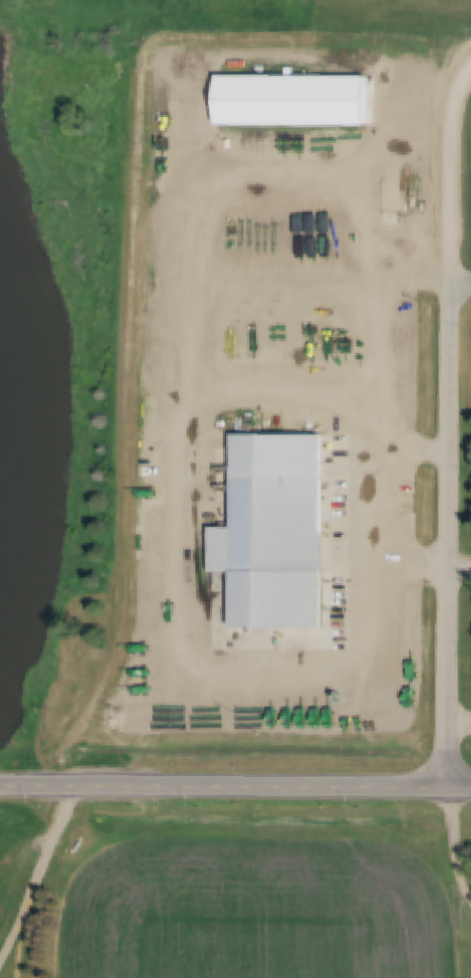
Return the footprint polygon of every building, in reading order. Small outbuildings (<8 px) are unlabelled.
[(222,115),(219,115),(219,86),(222,86),(222,78),(376,77),(376,85),(384,85),(384,114),(376,114),(376,124),(222,125),(222,115)] [(214,527),(240,527),(240,435),(329,434),(330,627),(241,627),(240,572),(215,572),(214,527)]
